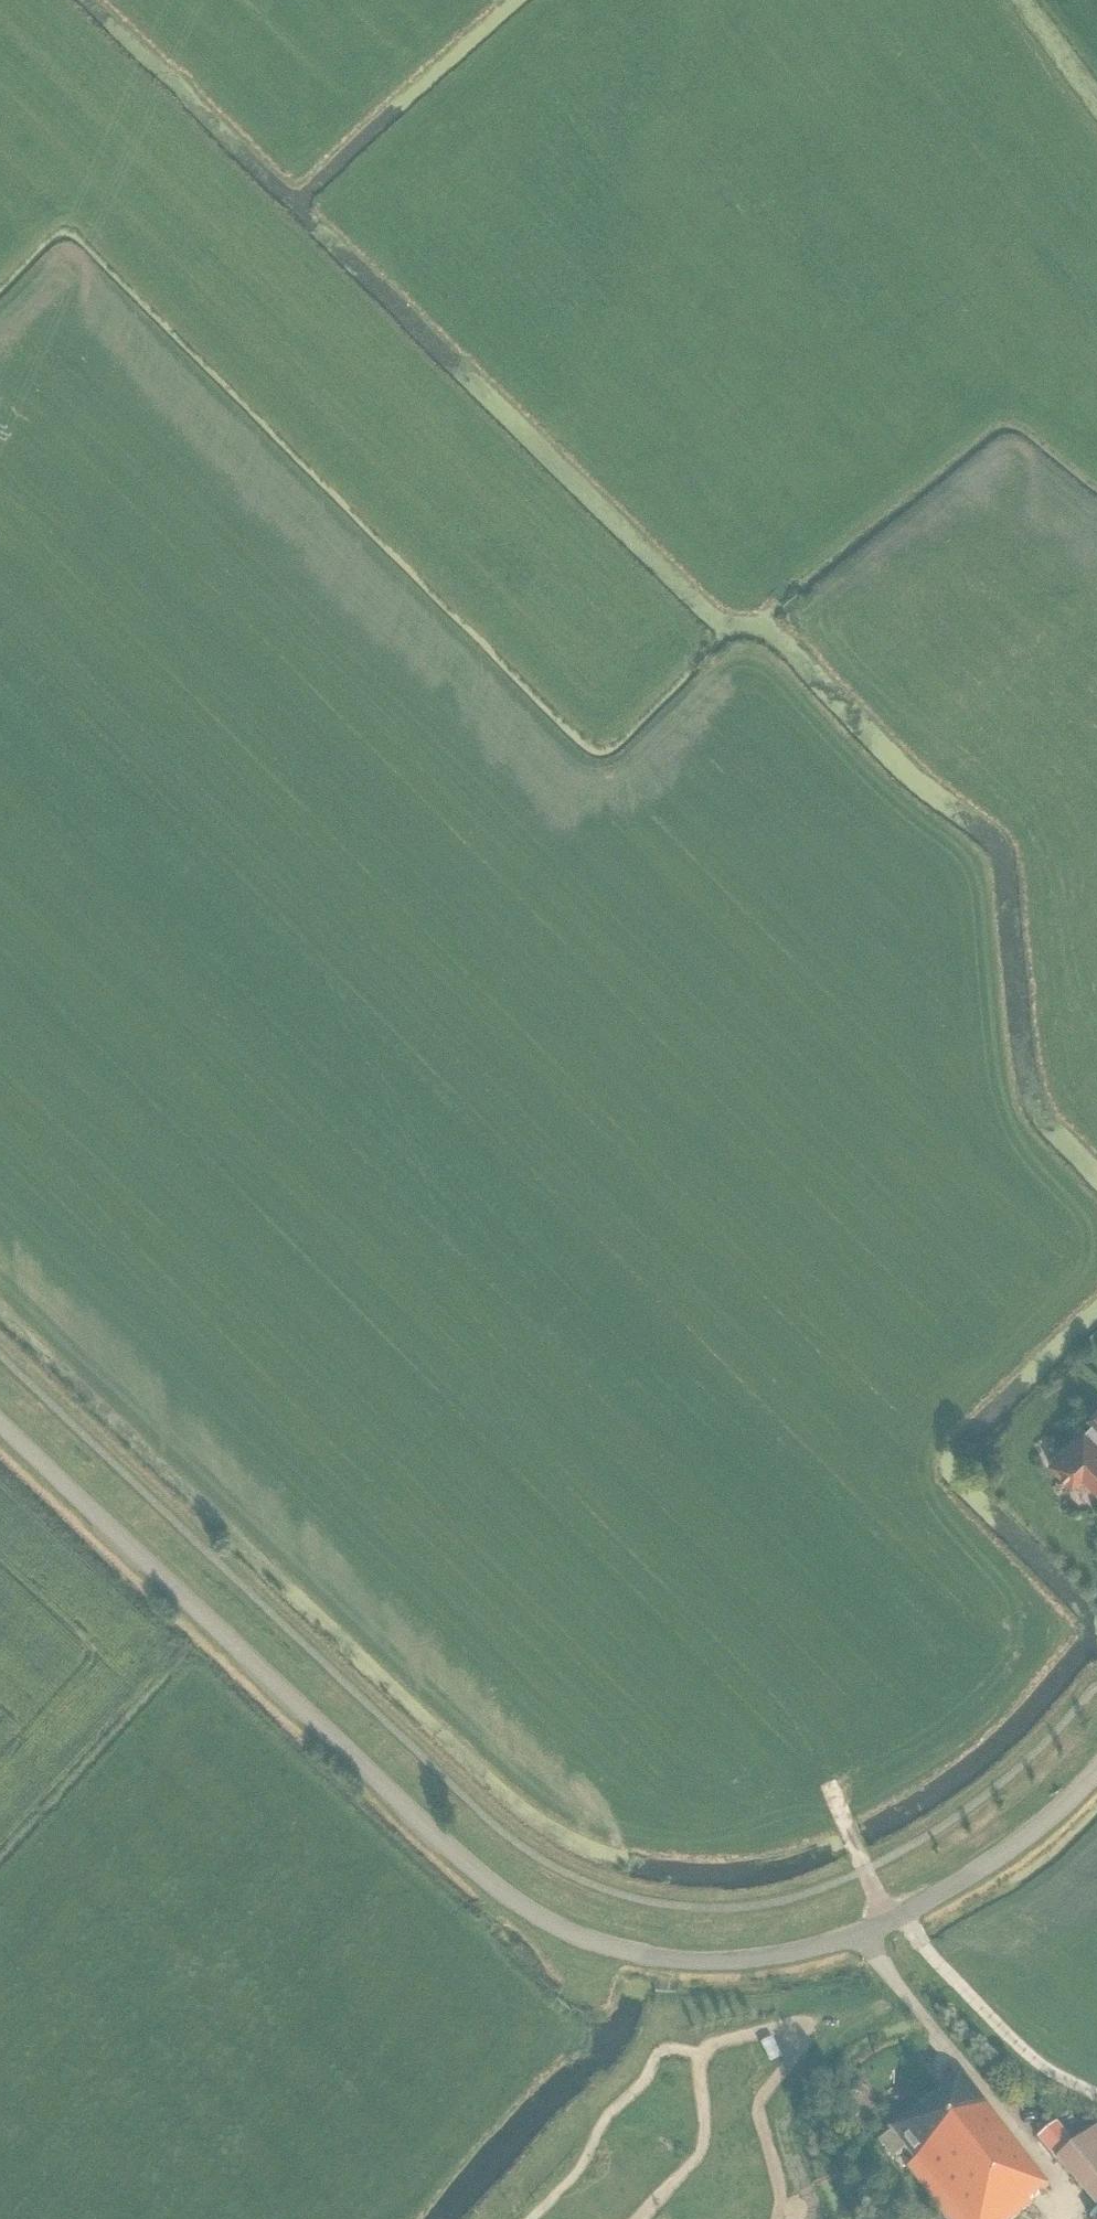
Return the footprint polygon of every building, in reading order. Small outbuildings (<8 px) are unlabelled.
[(1087,1431),(1083,1428),(1048,1463),(1072,1487),(1081,1477),(1096,1493),(1096,1492),(1096,1408),(1087,1418),(1093,1425),(1087,1431)] [(1031,2205),(1029,2202),(1049,2187),(964,2076),(944,2091),(942,2088),(889,2130),(892,2133),(879,2143),(889,2155),(901,2145),(915,2162),(907,2168),(947,2218),(1013,2218),(1031,2205)] [(1096,2212),(1096,2128),(1074,2147),(1057,2126),(1039,2141),(1096,2212)]
